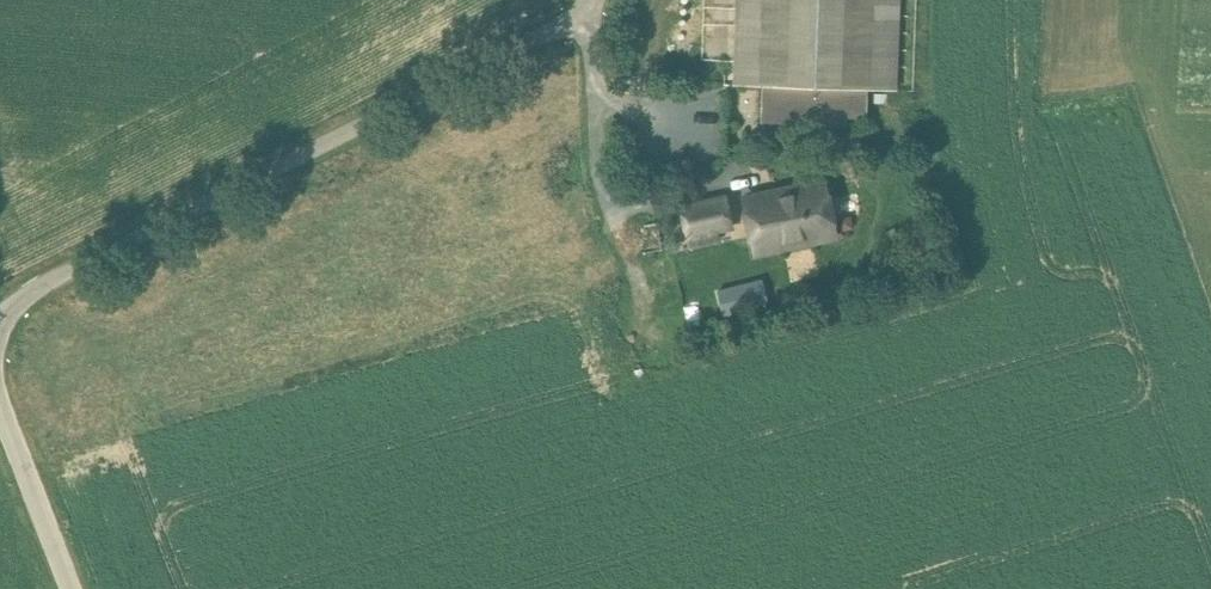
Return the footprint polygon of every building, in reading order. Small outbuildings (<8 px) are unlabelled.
[(901,0),(741,0),(738,84),(762,85),(761,123),(846,125),(846,117),(867,118),(868,88),(898,89),(901,0)] [(826,176),(743,193),(756,257),(839,241),(826,176)] [(731,224),(726,197),(684,206),(691,248),(722,241),(719,226),(731,224)] [(841,229),(853,227),(851,215),(839,218),(841,229)] [(725,316),(771,307),(765,277),(719,286),(725,316)]
